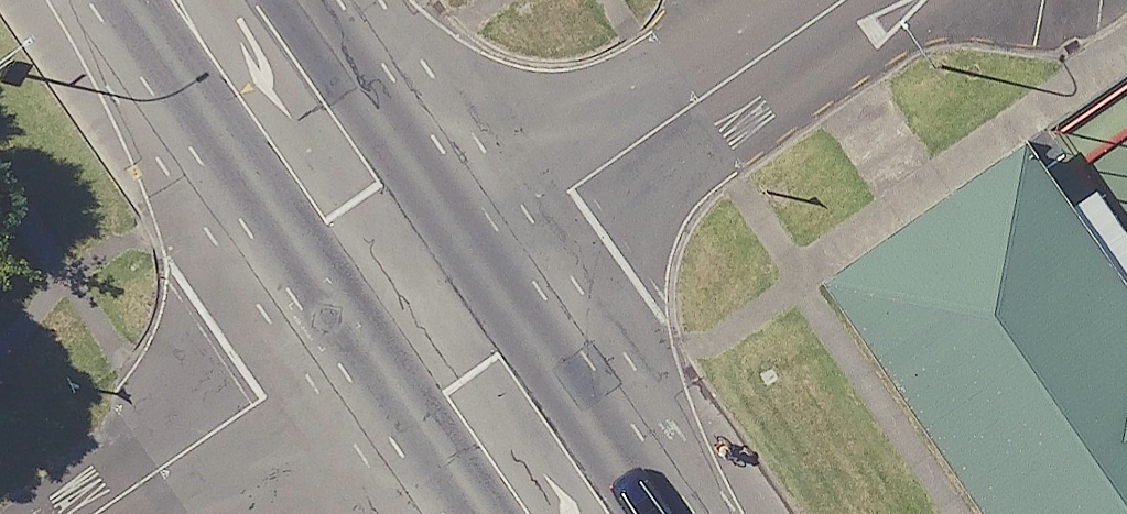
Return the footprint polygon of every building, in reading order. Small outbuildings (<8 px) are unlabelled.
[(949,223),(723,382),(817,513),(1126,513),(1126,474),(949,223)]
